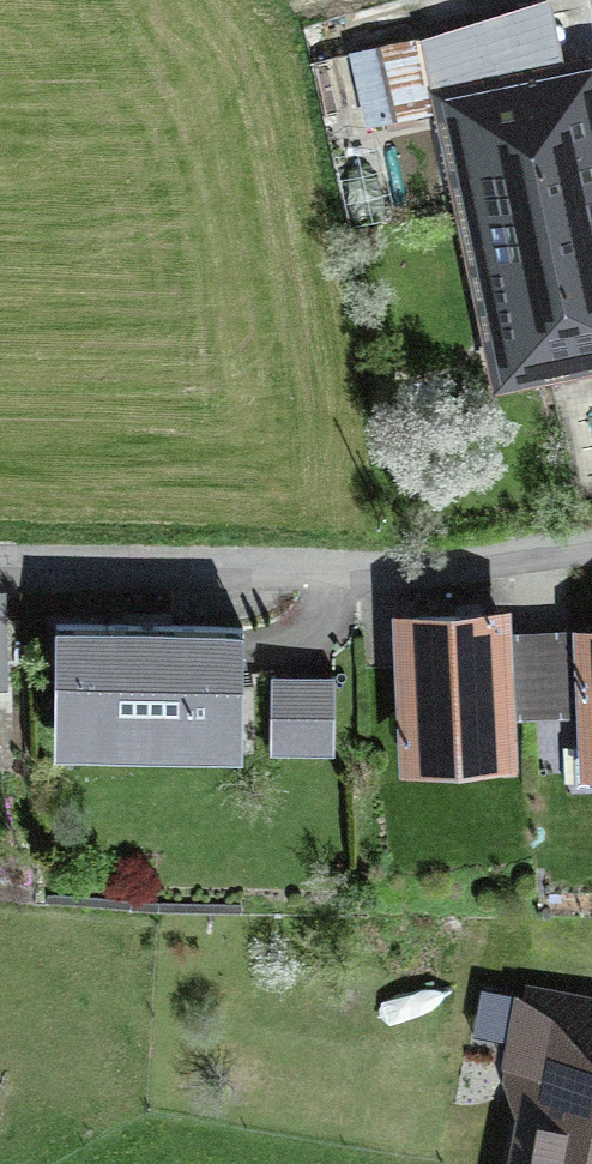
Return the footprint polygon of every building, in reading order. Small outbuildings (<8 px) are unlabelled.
[(563,13),(506,24),(513,57),(570,46),(563,13)] [(466,111),(484,194),(505,190),(507,202),(543,194),(516,72),(493,77),(482,27),(438,36),(455,113),(466,111)] [(516,72),(543,194),(591,183),(591,150),(579,88),(590,86),(584,57),(516,72)] [(417,62),(384,68),(395,120),(428,113),(417,62)] [(499,261),(591,241),(591,183),(543,194),(507,202),(505,190),(484,194),(499,261)] [(499,261),(519,355),(591,339),(591,241),(499,261)] [(401,619),(408,760),(507,755),(505,710),(501,637),(500,615),(401,619)] [(57,752),(240,752),(241,627),(58,626),(57,752)] [(570,634),(501,637),(505,710),(573,707),(570,634)] [(586,783),(591,783),(591,634),(580,634),(586,783)] [(334,676),(271,675),(270,754),(333,755),(334,676)] [(529,993),(516,1063),(545,1069),(526,1163),(591,1163),(591,1005),(529,993)]
